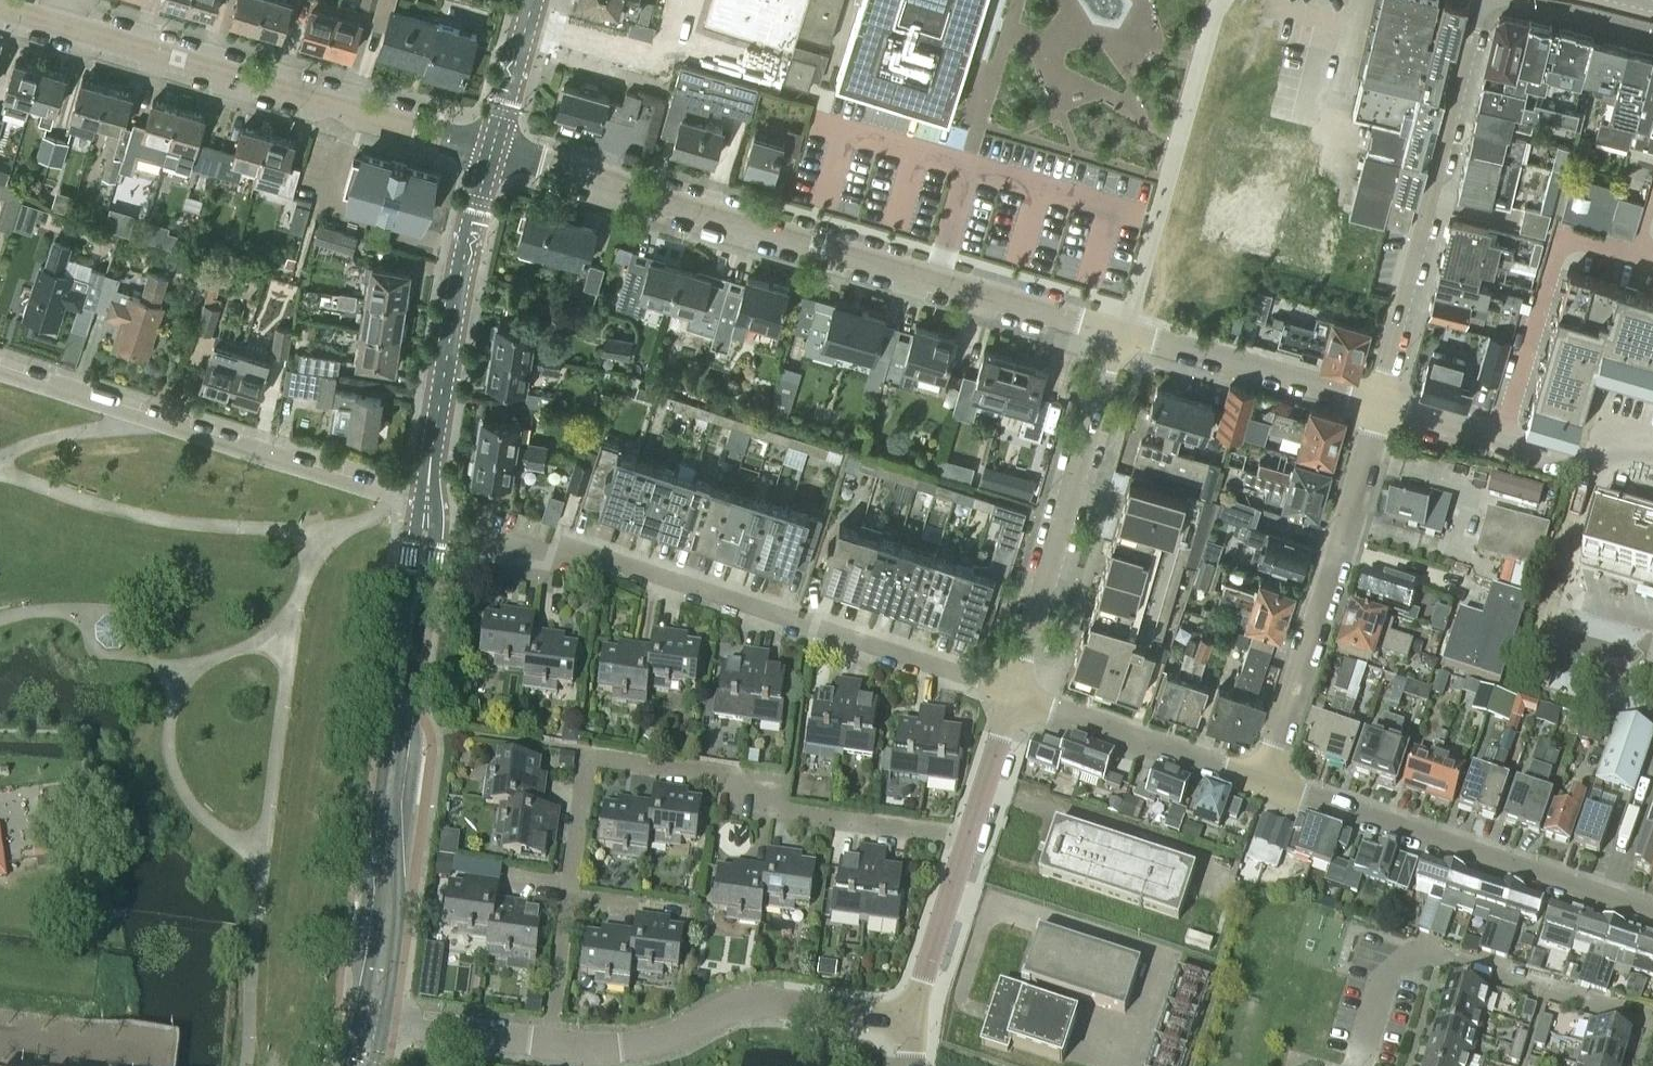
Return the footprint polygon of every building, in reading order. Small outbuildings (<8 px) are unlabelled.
[(188,8),(213,15),(217,0),(190,0),(188,8)] [(265,0),(238,0),(232,21),(257,28),(265,0)] [(257,28),(282,35),(292,1),(288,0),(265,0),(257,28)] [(339,4),(324,0),(313,0),(302,40),(327,47),(339,4)] [(379,0),(362,0),(360,4),(376,9),(379,0)] [(392,11),(396,0),(379,0),(376,9),(371,26),(386,30),(378,55),(425,69),(425,71),(462,82),(466,69),(471,70),(476,51),(471,49),(476,35),(438,24),(438,25),(392,11)] [(638,0),(588,0),(635,13),(638,0)] [(709,23),(792,49),(798,31),(807,0),(716,0),(709,23)] [(798,31),(830,40),(842,0),(807,0),(798,31)] [(836,80),(949,115),(953,105),(968,55),(975,57),(975,56),(968,54),(977,26),(983,28),(987,14),(988,14),(989,13),(979,10),(982,0),(861,0),(860,6),(840,68),(836,80)] [(1349,212),(1385,221),(1386,221),(1402,160),(1425,69),(1407,65),(1412,49),(1411,40),(1399,37),(1408,0),(1381,0),(1354,112),(1392,122),(1383,156),(1364,151),(1349,212)] [(1386,221),(1388,222),(1408,227),(1409,228),(1416,199),(1419,200),(1445,96),(1444,96),(1455,49),(1456,49),(1467,5),(1468,5),(1468,4),(1453,0),(1444,0),(1434,36),(1425,69),(1402,160),(1386,221)] [(1434,36),(1431,31),(1438,0),(1408,0),(1399,37),(1411,40),(1412,49),(1407,65),(1425,69),(1434,36)] [(339,4),(327,47),(329,48),(328,50),(340,53),(340,51),(352,55),(362,20),(359,19),(362,11),(339,4)] [(648,26),(648,24),(652,8),(642,6),(639,16),(637,23),(648,26)] [(1492,42),(1484,74),(1515,82),(1515,79),(1522,50),(1529,21),(1505,15),(1497,19),(1492,42)] [(648,26),(637,23),(631,21),(627,33),(650,40),(650,38),(653,39),(656,25),(648,24),(648,26)] [(1515,79),(1515,82),(1544,89),(1550,66),(1559,28),(1551,26),(1548,25),(1529,21),(1522,50),(1515,79)] [(1545,89),(1538,116),(1545,118),(1580,127),(1585,109),(1575,106),(1582,79),(1592,40),(1592,37),(1559,28),(1550,66),(1544,89),(1545,89)] [(1592,40),(1582,79),(1593,81),(1593,82),(1593,83),(1593,84),(1593,85),(1593,86),(1594,87),(1595,87),(1596,88),(1597,89),(1602,90),(1600,98),(1614,102),(1628,48),(1592,40)] [(1601,120),(1596,138),(1605,140),(1629,147),(1635,124),(1652,55),(1628,48),(1614,102),(1609,119),(1608,122),(1601,120)] [(1634,143),(1652,149),(1652,123),(1651,122),(1652,116),(1652,52),(1652,55),(1635,124),(1638,125),(1634,143)] [(783,81),(782,82),(809,90),(812,78),(813,75),(817,61),(817,60),(791,53),(783,81)] [(8,94),(3,110),(27,117),(31,101),(41,68),(16,60),(7,94),(8,94)] [(698,103),(710,107),(749,119),(758,88),(681,65),(663,127),(677,132),(682,117),(693,120),(698,103)] [(41,68),(31,101),(45,105),(41,120),(51,123),(55,108),(56,108),(66,75),(41,68)] [(1483,79),(1478,101),(1534,115),(1535,115),(1538,116),(1545,89),(1544,89),(1515,82),(1484,74),(1483,79)] [(74,114),(69,129),(80,132),(93,136),(98,121),(108,87),(82,80),(72,113),(74,114)] [(604,115),(608,100),(609,97),(596,94),(598,86),(583,82),(581,89),(564,84),(556,112),(576,118),(575,120),(581,122),(581,120),(601,125),(604,115)] [(108,87),(98,121),(112,125),(104,153),(110,154),(103,176),(115,179),(120,163),(121,163),(122,164),(126,148),(132,131),(123,128),(133,95),(108,87)] [(608,100),(604,115),(634,123),(642,97),(627,92),(623,105),(608,100)] [(121,163),(120,168),(132,172),(134,167),(138,154),(163,162),(167,149),(169,141),(179,108),(153,100),(146,127),(134,123),(132,131),(126,148),(122,164),(121,163)] [(1478,101),(1473,124),(1510,133),(1512,123),(1531,128),(1531,126),(1532,124),(1532,121),(1534,115),(1478,101)] [(705,123),(710,107),(698,103),(693,120),(682,117),(677,132),(663,127),(661,134),(675,138),(672,148),(713,160),(722,129),(705,123)] [(167,149),(163,162),(192,170),(193,166),(216,173),(222,150),(198,142),(205,116),(179,108),(169,141),(167,149)] [(1473,124),(1467,147),(1521,160),(1527,137),(1510,133),(1473,124)] [(222,150),(216,173),(238,179),(243,162),(259,167),(269,134),(243,127),(235,153),(222,150)] [(785,142),(754,133),(744,169),(774,178),(785,142)] [(259,167),(254,186),(270,191),(292,197),(300,172),(287,169),(295,142),(269,134),(259,167)] [(50,162),(56,139),(44,135),(37,158),(50,162)] [(56,139),(50,162),(62,166),(69,142),(56,139)] [(1558,144),(1552,167),(1563,170),(1563,169),(1566,170),(1572,148),(1558,144)] [(1467,147),(1462,169),(1516,181),(1521,160),(1467,147)] [(354,158),(344,191),(353,194),(351,200),(420,220),(422,214),(427,216),(436,182),(431,181),(433,175),(407,167),(407,165),(392,160),(391,163),(364,155),(362,161),(354,158)] [(1552,168),(1546,189),(1557,191),(1563,170),(1552,167),(1552,168)] [(1462,169),(1457,192),(1510,205),(1516,181),(1462,169)] [(1566,173),(1555,215),(1557,216),(1561,217),(1608,229),(1617,194),(1619,187),(1572,174),(1566,173)] [(0,182),(0,197),(5,199),(0,214),(0,228),(10,230),(23,190),(0,182)] [(1525,208),(1519,230),(1544,237),(1550,214),(1557,191),(1546,189),(1540,211),(1525,207),(1525,208)] [(57,190),(52,207),(68,212),(73,194),(57,190)] [(1608,229),(1608,231),(1611,231),(1632,237),(1642,201),(1617,194),(1608,229)] [(40,208),(37,218),(47,222),(50,211),(40,208)] [(110,209),(104,227),(128,234),(134,216),(110,209)] [(528,209),(518,244),(521,245),(519,253),(537,258),(539,250),(586,264),(596,229),(528,209)] [(1200,212),(1193,236),(1228,246),(1235,222),(1200,212)] [(307,221),(293,217),(289,230),(303,234),(307,221)] [(1449,223),(1447,233),(1449,234),(1447,243),(1511,258),(1513,249),(1498,245),(1499,240),(1486,237),(1488,229),(1453,219),(1452,224),(1449,223)] [(145,239),(161,244),(165,228),(149,223),(145,239)] [(357,235),(330,227),(322,224),(316,239),(351,251),(357,235)] [(1233,238),(1230,247),(1243,251),(1245,242),(1233,238)] [(73,277),(63,274),(72,245),(54,240),(45,268),(40,266),(28,303),(26,302),(23,313),(25,313),(23,317),(56,328),(64,302),(81,307),(82,303),(94,307),(105,273),(92,269),(88,278),(74,274),(73,277)] [(1535,241),(1529,263),(1537,265),(1543,243),(1535,241)] [(1442,251),(1440,261),(1443,261),(1442,265),(1477,274),(1479,265),(1492,268),(1493,264),(1534,275),(1537,265),(1529,263),(1511,258),(1447,243),(1445,252),(1442,251)] [(223,245),(204,304),(203,303),(195,329),(210,334),(222,299),(217,297),(227,265),(231,266),(236,249),(223,245)] [(1230,247),(1228,256),(1240,260),(1243,251),(1230,247)] [(284,265),(292,267),(296,258),(288,255),(284,265)] [(630,260),(617,306),(644,314),(649,297),(670,304),(680,268),(651,259),(649,266),(630,260)] [(200,260),(196,273),(211,279),(216,265),(200,260)] [(590,264),(584,287),(598,291),(604,268),(590,264)] [(368,298),(404,304),(405,302),(407,303),(410,288),(407,287),(410,271),(373,265),(368,298)] [(1438,269),(1435,280),(1438,281),(1436,290),(1471,298),(1476,299),(1489,302),(1499,305),(1502,295),(1486,291),(1487,287),(1475,284),(1477,274),(1442,265),(1441,269),(1438,269)] [(680,268),(670,304),(690,310),(686,326),(714,334),(727,289),(708,283),(710,277),(680,268)] [(1610,283),(1570,271),(1569,273),(1526,422),(1529,422),(1576,436),(1596,366),(1652,382),(1652,295),(1610,283)] [(105,273),(94,307),(107,311),(105,315),(122,320),(113,346),(146,357),(147,353),(148,354),(152,343),(150,342),(162,306),(157,304),(166,277),(150,272),(141,299),(131,295),(132,292),(116,287),(119,278),(105,273)] [(714,334),(711,346),(727,351),(732,334),(744,337),(749,318),(776,326),(788,288),(747,276),(742,292),(727,288),(727,289),(714,334)] [(1216,288),(1213,297),(1225,301),(1228,292),(1216,288)] [(1428,313),(1428,314),(1464,323),(1468,310),(1486,314),(1489,302),(1476,299),(1471,298),(1436,290),(1433,301),(1430,302),(1429,309),(1430,313),(1428,313)] [(1502,295),(1499,305),(1529,313),(1532,304),(1521,301),(1523,296),(1503,291),(1502,295)] [(1213,297),(1211,305),(1223,309),(1225,301),(1213,297)] [(402,319),(404,304),(368,298),(362,330),(399,337),(399,334),(402,334),(405,319),(402,319)] [(819,301),(804,350),(835,359),(839,346),(871,355),(875,356),(863,395),(877,399),(883,378),(888,360),(896,337),(881,332),(885,316),(851,306),(836,302),(835,306),(819,301)] [(1297,322),(1290,345),(1302,348),(1302,346),(1305,336),(1363,353),(1369,330),(1318,315),(1314,327),(1297,322)] [(1274,316),(1271,324),(1274,325),(1282,328),(1285,319),(1274,316)] [(1282,328),(1278,341),(1290,345),(1297,322),(1285,319),(1282,328)] [(495,325),(493,339),(495,339),(493,353),(560,364),(562,352),(544,349),(544,354),(535,352),(539,329),(498,323),(497,326),(495,325)] [(888,360),(883,378),(912,386),(918,367),(944,375),(956,337),(916,325),(911,341),(896,337),(888,360)] [(1274,325),(1271,334),(1280,336),(1282,328),(1274,325)] [(291,329),(275,327),(271,354),(287,356),(291,329)] [(397,351),(399,337),(362,330),(357,363),(394,369),(395,366),(397,367),(400,351),(397,351)] [(1490,334),(1478,376),(1499,382),(1511,340),(1490,334)] [(228,392),(243,344),(216,335),(209,356),(200,383),(228,392)] [(605,335),(603,353),(631,357),(633,339),(629,338),(605,335)] [(1356,375),(1362,353),(1305,336),(1302,346),(1325,353),(1322,365),(1356,375)] [(243,344),(228,392),(256,401),(265,374),(264,373),(269,358),(253,352),(255,348),(243,344)] [(963,374),(952,413),(972,419),(979,395),(1003,402),(1015,359),(985,350),(976,378),(963,374)] [(488,366),(486,379),(489,380),(488,382),(529,389),(533,366),(541,367),(541,372),(558,374),(560,364),(493,353),(491,366),(488,366)] [(299,369),(299,370),(336,376),(338,360),(302,354),(299,369)] [(1421,391),(1420,394),(1439,399),(1447,401),(1453,403),(1465,406),(1465,405),(1468,393),(1457,389),(1460,377),(1464,363),(1433,354),(1429,368),(1428,368),(1421,391)] [(1015,359),(1003,402),(1026,410),(1019,433),(1040,439),(1052,400),(1038,396),(1046,369),(1015,359)] [(784,365),(770,411),(788,416),(801,370),(784,365)] [(285,379),(283,390),(317,395),(316,405),(331,407),(332,404),(354,407),(349,435),(375,439),(381,399),(356,395),(356,393),(334,390),(336,376),(299,370),(299,369),(287,367),(285,379)] [(639,385),(636,394),(655,400),(658,391),(654,390),(656,383),(648,380),(646,387),(639,385)] [(1230,385),(1216,432),(1241,440),(1255,392),(1230,385)] [(1142,441),(1135,463),(1202,482),(1209,460),(1195,456),(1177,451),(1179,445),(1173,443),(1174,441),(1171,440),(1172,436),(1173,437),(1185,397),(1158,389),(1154,402),(1153,401),(1147,420),(1167,426),(1161,447),(1142,441)] [(758,391),(754,405),(768,409),(772,395),(758,391)] [(525,392),(523,406),(551,410),(553,396),(525,392)] [(677,397),(674,407),(695,414),(698,404),(677,397)] [(1172,436),(1171,440),(1174,441),(1173,443),(1179,445),(1183,430),(1204,437),(1210,418),(1209,417),(1212,405),(1185,397),(1173,437),(1172,436)] [(698,404),(695,414),(714,420),(717,410),(698,404)] [(522,407),(520,419),(532,421),(534,409),(522,407)] [(1264,414),(1263,418),(1272,420),(1272,419),(1339,438),(1344,417),(1311,407),(1308,418),(1275,409),(1270,407),(1264,414)] [(717,410),(714,420),(733,426),(737,416),(717,410)] [(480,419),(478,432),(480,433),(478,447),(545,457),(546,446),(529,444),(528,449),(520,447),(524,423),(483,416),(483,419),(480,419)] [(737,416),(733,426),(752,432),(756,422),(737,416)] [(1272,420),(1269,430),(1303,439),(1299,451),(1333,460),(1339,438),(1272,419),(1272,420)] [(756,422),(752,432),(771,439),(775,428),(756,422)] [(775,428),(771,439),(790,445),(794,435),(775,428)] [(794,435),(790,445),(809,451),(813,441),(794,435)] [(584,492),(578,508),(599,515),(601,508),(620,514),(638,460),(619,454),(621,447),(601,441),(592,467),(584,492)] [(813,441),(809,451),(840,461),(844,451),(813,441)] [(474,460),(472,473),(474,474),(474,476),(497,480),(496,482),(509,484),(510,482),(514,482),(518,459),(526,461),(526,466),(543,469),(545,457),(478,447),(476,460),(474,460)] [(861,457),(858,467),(877,473),(880,464),(861,457)] [(940,457),(936,471),(951,475),(955,461),(940,457)] [(638,460),(620,514),(639,520),(657,466),(638,460)] [(1199,494),(1211,498),(1211,497),(1220,463),(1209,460),(1202,482),(1199,494)] [(1260,462),(1257,472),(1324,490),(1330,469),(1297,460),(1293,471),(1260,462)] [(576,462),(568,487),(584,492),(592,467),(576,462)] [(676,472),(658,527),(678,533),(686,507),(695,478),(699,468),(679,462),(676,472)] [(880,464),(877,473),(896,479),(899,470),(880,464)] [(657,466),(639,520),(658,527),(676,472),(657,466)] [(1246,469),(1243,479),(1255,482),(1268,486),(1265,498),(1285,503),(1319,512),(1324,490),(1257,472),(1246,469)] [(899,470),(896,479),(916,486),(919,476),(899,470)] [(1017,474),(1012,491),(1029,497),(1035,480),(1017,474)] [(1085,626),(1068,675),(1095,684),(1097,678),(1105,681),(1103,687),(1104,687),(1107,681),(1114,684),(1112,690),(1139,699),(1154,655),(1166,659),(1171,646),(1153,640),(1154,634),(1162,636),(1184,562),(1198,566),(1220,500),(1211,498),(1199,495),(1199,494),(1132,474),(1122,508),(1088,627),(1085,626)] [(919,476),(916,486),(935,492),(938,483),(919,476)] [(686,507),(678,533),(697,539),(714,484),(695,478),(686,507)] [(1503,479),(1499,497),(1549,509),(1554,492),(1503,479)] [(938,483),(935,492),(954,498),(957,489),(938,483)] [(714,484),(697,539),(716,545),(733,491),(714,484)] [(957,489),(954,498),(974,504),(976,495),(957,489)] [(1389,501),(1385,513),(1388,514),(1387,518),(1423,528),(1440,533),(1445,515),(1449,501),(1431,496),(1430,499),(1395,489),(1392,502),(1389,501)] [(482,491),(481,499),(488,501),(490,493),(482,491)] [(733,491),(716,545),(735,551),(752,497),(733,491)] [(976,495),(974,504),(991,510),(994,501),(976,495)] [(752,497),(735,551),(754,557),(771,503),(752,497)] [(974,568),(956,623),(975,629),(976,628),(987,632),(996,605),(1026,512),(994,501),(991,510),(989,515),(1003,519),(986,572),(974,568)] [(1222,501),(1217,515),(1242,523),(1238,535),(1266,544),(1259,565),(1274,569),(1275,565),(1300,573),(1309,545),(1250,526),(1255,512),(1222,501)] [(771,503),(754,557),(773,564),(790,509),(771,503)] [(1581,553),(1652,574),(1652,520),(1595,504),(1581,553)] [(790,509),(773,564),(792,570),(794,563),(806,567),(822,519),(790,509)] [(1488,514),(1477,557),(1514,566),(1535,572),(1537,572),(1548,530),(1488,514)] [(830,554),(821,579),(841,586),(858,531),(839,525),(834,541),(833,541),(831,541),(830,541),(829,542),(828,542),(827,543),(827,544),(826,545),(826,546),(826,547),(826,548),(826,549),(826,550),(827,551),(828,552),(829,553),(830,554)] [(858,531),(841,586),(860,592),(878,537),(858,531)] [(878,537),(860,592),(879,598),(887,572),(897,543),(878,537)] [(887,572),(879,598),(898,604),(916,550),(897,543),(887,572)] [(916,550),(898,604),(918,611),(935,556),(916,550)] [(1202,555),(1194,582),(1210,587),(1219,561),(1202,555)] [(935,556),(918,611),(937,617),(955,562),(935,556)] [(955,562),(937,617),(956,623),(974,568),(955,562)] [(1514,566),(1505,593),(1526,600),(1535,572),(1514,566)] [(1362,589),(1358,601),(1407,617),(1411,605),(1416,591),(1400,585),(1367,574),(1366,577),(1363,576),(1358,588),(1362,589)] [(1226,581),(1223,591),(1287,613),(1294,591),(1261,580),(1258,592),(1226,581)] [(1460,613),(1443,665),(1493,681),(1501,684),(1528,600),(1526,600),(1505,593),(1493,589),(1483,620),(1460,613)] [(1223,591),(1219,601),(1246,610),(1242,622),(1255,626),(1250,642),(1269,648),(1273,639),(1275,633),(1280,634),(1287,613),(1223,591)] [(1436,606),(1429,629),(1443,634),(1450,611),(1436,606)] [(1352,610),(1345,631),(1410,652),(1413,642),(1390,634),(1393,623),(1352,610)] [(486,616),(480,658),(505,662),(504,670),(524,673),(525,673),(530,639),(531,640),(533,623),(486,616)] [(1238,629),(1235,641),(1245,644),(1249,633),(1238,629)] [(1345,631),(1338,653),(1372,663),(1376,651),(1407,661),(1410,652),(1345,631)] [(1196,653),(1176,712),(1197,719),(1209,684),(1198,681),(1206,657),(1207,657),(1213,640),(1201,635),(1200,639),(1195,653),(1196,653)] [(1166,670),(1154,704),(1176,712),(1196,653),(1195,653),(1200,639),(1191,636),(1186,650),(1178,674),(1166,670)] [(524,673),(521,691),(545,695),(546,686),(571,690),(577,646),(531,640),(530,639),(525,673),(524,673)] [(650,657),(645,691),(646,691),(667,694),(668,685),(694,689),(700,646),(652,639),(649,657),(650,657)] [(1250,671),(1229,731),(1251,738),(1258,717),(1260,718),(1265,704),(1254,700),(1272,649),(1269,648),(1250,642),(1247,652),(1241,668),(1250,671)] [(1413,642),(1410,652),(1419,655),(1422,644),(1413,642)] [(599,681),(597,693),(622,697),(621,705),(644,709),(646,691),(645,691),(650,657),(649,657),(604,650),(599,681)] [(708,695),(704,717),(713,719),(742,723),(742,727),(746,728),(756,652),(744,650),(741,668),(723,666),(719,697),(716,696),(708,695)] [(756,652),(746,728),(751,729),(751,724),(781,728),(784,706),(780,705),(785,674),(767,672),(769,654),(756,652)] [(1427,657),(1425,663),(1428,670),(1434,672),(1438,661),(1435,660),(1427,657)] [(1311,734),(1304,755),(1325,762),(1358,664),(1344,660),(1335,691),(1337,691),(1334,700),(1326,724),(1313,719),(1308,733),(1311,734)] [(1358,664),(1325,762),(1346,769),(1358,734),(1346,730),(1354,707),(1360,692),(1359,691),(1367,667),(1358,664)] [(1220,688),(1208,724),(1229,731),(1250,671),(1241,668),(1239,668),(1235,681),(1231,692),(1220,688)] [(1536,671),(1532,683),(1548,687),(1551,676),(1536,671)] [(1432,690),(1431,693),(1442,697),(1449,677),(1438,673),(1432,690)] [(1393,691),(1389,703),(1399,706),(1402,696),(1407,681),(1396,677),(1392,690),(1393,691)] [(809,726),(806,748),(835,752),(834,756),(838,757),(849,681),(836,679),(834,697),(816,694),(812,726),(809,726)] [(849,681),(838,757),(844,758),(845,753),(874,757),(877,735),(874,735),(879,703),(860,700),(862,683),(849,681)] [(1407,681),(1402,696),(1427,704),(1431,693),(1432,690),(1407,681)] [(1476,695),(1472,709),(1487,714),(1495,690),(1479,685),(1479,686),(1476,695)] [(1495,690),(1487,714),(1504,719),(1510,721),(1517,699),(1511,697),(1511,695),(1505,693),(1495,690)] [(1538,705),(1533,721),(1555,728),(1560,712),(1539,705),(1538,705)] [(882,756),(880,773),(890,775),(919,779),(918,784),(923,785),(933,709),(920,707),(918,724),(900,722),(896,753),(893,752),(893,753),(886,752),(882,756)] [(458,708),(457,721),(465,723),(467,709),(458,708)] [(933,709),(923,785),(928,785),(928,780),(957,784),(960,762),(958,761),(962,730),(944,728),(946,710),(933,709)] [(1366,737),(1354,772),(1374,779),(1395,721),(1384,717),(1376,741),(1366,737)] [(1395,721),(1374,779),(1395,786),(1407,751),(1395,747),(1403,724),(1395,721)] [(1595,781),(1633,795),(1652,741),(1652,733),(1617,721),(1595,781)] [(563,734),(562,742),(577,744),(579,729),(570,728),(563,734)] [(1499,754),(1479,814),(1497,820),(1510,781),(1502,778),(1509,757),(1510,752),(1516,735),(1507,732),(1503,743),(1499,754)] [(1036,740),(1027,764),(1057,775),(1059,768),(1080,776),(1091,745),(1069,737),(1064,750),(1036,740)] [(1416,752),(1403,789),(1428,797),(1440,760),(1444,747),(1435,744),(1431,757),(1416,752)] [(1091,745),(1080,776),(1102,784),(1120,790),(1123,780),(1106,774),(1113,753),(1091,745)] [(1536,745),(1531,763),(1543,767),(1549,751),(1550,749),(1536,745)] [(1474,768),(1461,807),(1479,814),(1499,754),(1489,750),(1482,771),(1474,768)] [(1543,768),(1522,828),(1540,834),(1553,796),(1545,793),(1552,772),(1551,771),(1557,753),(1549,751),(1543,767),(1543,768)] [(560,753),(558,765),(573,767),(575,755),(560,753)] [(486,780),(482,802),(500,805),(500,804),(534,809),(534,808),(540,762),(498,756),(496,770),(487,768),(486,780)] [(1440,760),(1428,797),(1452,805),(1464,768),(1440,760)] [(1517,783),(1504,822),(1522,828),(1543,768),(1542,768),(1533,765),(1526,786),(1517,783)] [(1139,785),(1134,798),(1154,806),(1155,803),(1157,797),(1180,806),(1190,780),(1157,767),(1149,789),(1139,785)] [(1191,801),(1186,816),(1220,828),(1224,816),(1236,820),(1241,805),(1229,801),(1232,794),(1207,785),(1199,804),(1191,801)] [(1556,805),(1545,835),(1570,844),(1586,797),(1574,792),(1568,809),(1556,805)] [(1591,793),(1573,845),(1600,854),(1613,819),(1611,819),(1617,802),(1591,793)] [(652,812),(647,845),(648,845),(668,849),(669,840),(694,844),(701,802),(654,795),(651,812),(652,812)] [(1126,798),(1120,814),(1148,824),(1153,808),(1126,798)] [(1111,799),(1107,810),(1116,813),(1120,802),(1111,799)] [(497,826),(495,836),(503,837),(501,853),(545,859),(552,811),(534,808),(534,809),(500,804),(500,805),(497,826)] [(1249,804),(1245,814),(1255,818),(1259,808),(1249,804)] [(605,805),(599,848),(623,851),(622,860),(645,864),(648,845),(647,845),(652,812),(651,812),(605,805)] [(1173,806),(1164,829),(1179,834),(1187,811),(1173,806)] [(1633,867),(1651,873),(1652,868),(1652,810),(1633,867)] [(1262,815),(1248,859),(1262,864),(1268,848),(1269,848),(1279,821),(1262,815)] [(1300,817),(1287,854),(1313,863),(1326,826),(1300,817)] [(1268,848),(1262,864),(1278,869),(1293,826),(1279,821),(1269,848),(1268,848)] [(1186,822),(1181,835),(1199,841),(1203,828),(1186,822)] [(1056,824),(1039,876),(1178,922),(1195,870),(1056,824)] [(1326,826),(1313,863),(1330,869),(1325,883),(1342,889),(1349,866),(1334,861),(1338,849),(1346,852),(1351,835),(1326,826)] [(442,834),(438,856),(453,858),(456,859),(459,837),(442,834)] [(69,846),(49,849),(50,858),(70,855),(69,846)] [(828,892),(825,919),(830,919),(831,914),(860,918),(859,923),(864,923),(874,848),(861,846),(859,864),(841,862),(836,892),(833,892),(828,892)] [(1349,866),(1342,889),(1357,894),(1362,878),(1407,893),(1417,862),(1397,855),(1398,852),(1380,846),(1378,851),(1364,846),(1357,866),(1350,863),(1349,866)] [(874,848),(864,923),(869,924),(869,919),(898,923),(902,901),(898,900),(902,870),(884,868),(887,850),(874,848)] [(48,858),(46,849),(33,851),(34,860),(48,858)] [(438,857),(436,876),(450,878),(453,858),(438,856),(438,857)] [(766,876),(761,908),(762,908),(784,911),(785,902),(810,906),(816,864),(767,857),(764,876),(766,876)] [(1424,861),(1416,884),(1432,889),(1429,899),(1427,898),(1416,930),(1430,934),(1439,908),(1441,909),(1454,871),(1424,861)] [(718,869),(712,910),(738,914),(737,923),(760,926),(762,908),(761,908),(766,876),(764,876),(718,869)] [(1441,909),(1433,933),(1443,936),(1445,936),(1452,913),(1455,914),(1456,909),(1473,915),(1475,910),(1474,910),(1484,881),(1454,871),(1441,909)] [(1484,881),(1474,910),(1475,910),(1490,914),(1479,950),(1493,954),(1502,928),(1514,891),(1484,881)] [(449,885),(443,926),(468,930),(467,939),(489,942),(490,942),(494,909),(495,909),(497,892),(449,885)] [(1514,891),(1502,928),(1516,933),(1521,918),(1536,923),(1544,901),(1514,891)] [(1554,903),(1540,944),(1570,954),(1574,943),(1584,914),(1554,903)] [(489,942),(487,959),(509,962),(511,954),(535,957),(541,915),(495,909),(494,909),(490,942),(489,942)] [(1584,914),(1574,943),(1590,948),(1580,977),(1578,983),(1592,988),(1614,924),(1584,914)] [(634,940),(629,975),(650,978),(651,969),(677,972),(682,930),(636,924),(634,940)] [(1614,924),(1592,988),(1606,993),(1616,964),(1632,970),(1644,934),(1614,924)] [(1502,928),(1493,954),(1507,959),(1516,933),(1502,928)] [(1024,975),(1022,983),(1029,985),(1030,983),(1125,1014),(1140,964),(1046,934),(1046,932),(1038,929),(1036,937),(1037,938),(1025,975),(1024,975)] [(1184,944),(1209,952),(1212,941),(1188,933),(1184,944)] [(587,934),(581,977),(605,980),(604,989),(627,992),(629,975),(634,940),(587,934)] [(1632,970),(1632,969),(1652,977),(1652,937),(1644,934),(1632,970)] [(1523,935),(1519,946),(1531,950),(1532,949),(1535,939),(1523,935)] [(427,946),(420,997),(436,999),(442,948),(427,946)] [(1531,950),(1526,964),(1540,969),(1545,953),(1532,949),(1531,950)] [(509,962),(508,971),(533,974),(535,957),(511,954),(509,962)] [(819,961),(818,975),(836,977),(838,963),(819,961)] [(1566,965),(1562,977),(1578,983),(1580,977),(1576,975),(1578,969),(1566,965)] [(1145,1065),(1183,1065),(1211,982),(1177,970),(1145,1065)] [(694,973),(693,986),(705,987),(706,974),(694,973)] [(1631,976),(1623,996),(1639,1002),(1646,982),(1631,976)] [(1450,981),(1443,1003),(1485,1015),(1491,993),(1450,981)] [(1001,986),(982,1046),(1007,1054),(1010,1047),(1062,1064),(1077,1018),(1024,1001),(1026,994),(1001,986)] [(527,993),(525,1015),(541,1017),(544,995),(527,993)] [(1443,1003),(1437,1024),(1478,1036),(1485,1015),(1443,1003)] [(1525,1003),(1521,1018),(1532,1021),(1536,1006),(1525,1003)] [(1542,1016),(1538,1030),(1548,1034),(1552,1019),(1542,1016)] [(1590,1022),(1584,1044),(1625,1056),(1631,1035),(1590,1022)] [(1437,1024),(1430,1046),(1472,1058),(1478,1036),(1437,1024)] [(1538,1030),(1533,1046),(1544,1049),(1548,1034),(1538,1030)] [(1517,1032),(1513,1047),(1523,1050),(1527,1036),(1528,1035),(1517,1032)] [(1577,1065),(1579,1065),(1622,1065),(1625,1056),(1584,1044),(1577,1065)] [(1424,1065),(1469,1065),(1472,1058),(1430,1046),(1424,1065)] [(1513,1047),(1509,1061),(1519,1064),(1523,1050),(1513,1047)]
